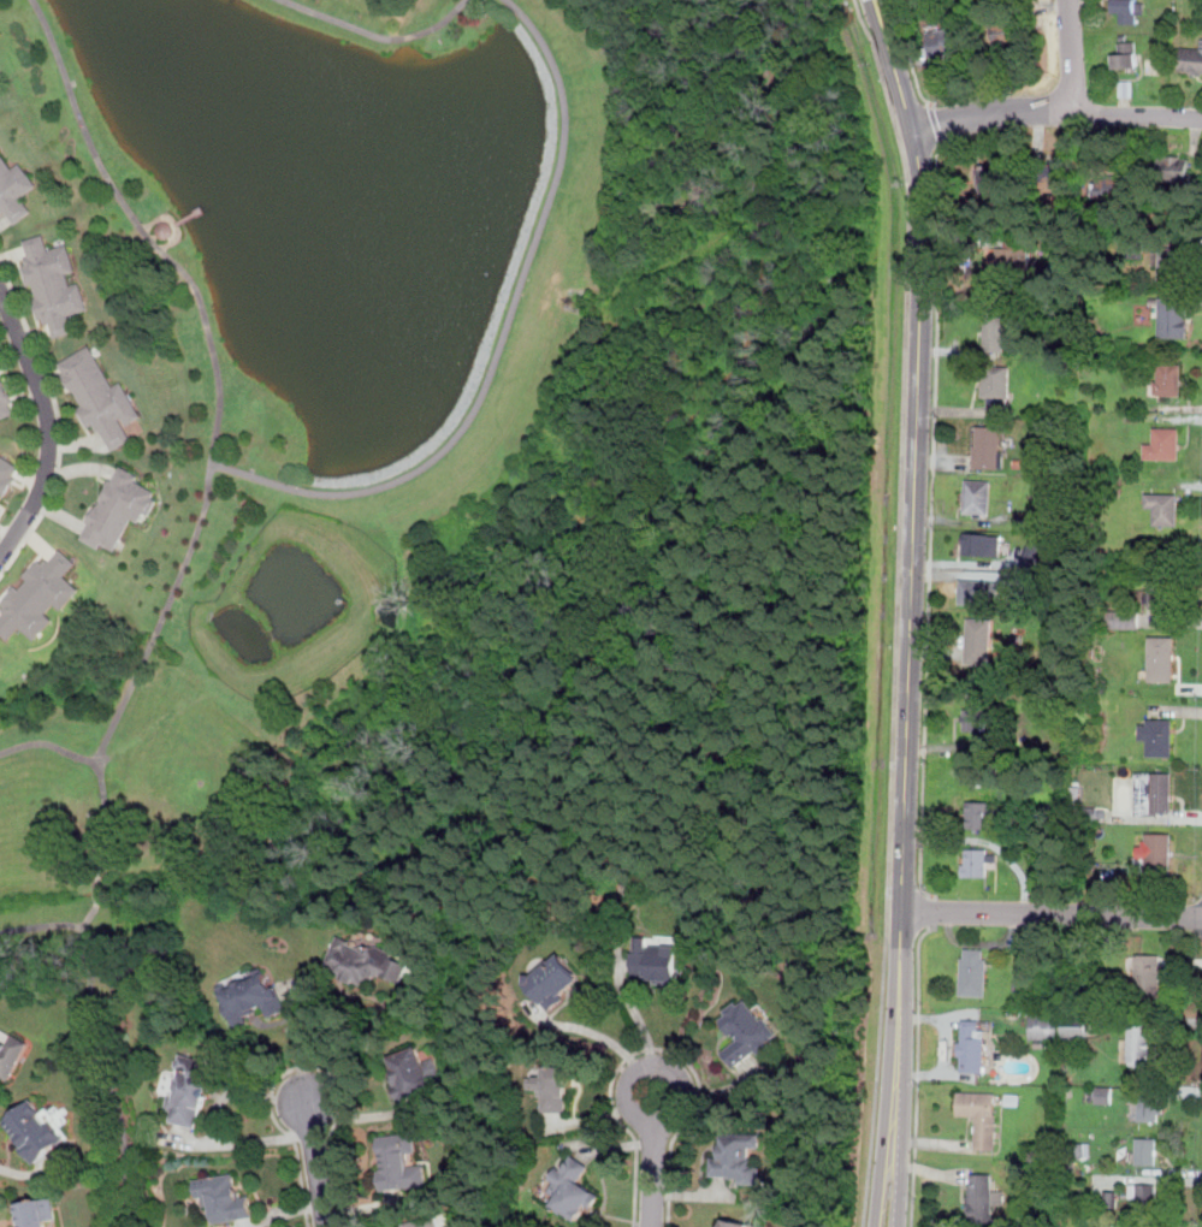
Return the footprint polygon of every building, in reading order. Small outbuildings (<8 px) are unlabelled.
[(1115,23),(1144,23),(1144,0),(1115,0),(1115,23)] [(1025,41),(1025,22),(996,22),(996,41),(1025,41)] [(966,52),(961,25),(928,30),(931,58),(966,52)] [(1201,72),(1201,39),(1198,38),(1197,53),(1184,52),(1183,71),(1201,72)] [(1114,41),(1114,70),(1138,70),(1138,41),(1114,41)] [(7,209),(17,223),(34,212),(25,200),(41,189),(23,160),(11,167),(0,151),(0,214),(7,209)] [(1189,155),(1166,155),(1166,179),(1189,179),(1189,155)] [(979,165),(984,195),(1008,190),(1003,161),(979,165)] [(1038,161),(1038,185),(1071,185),(1071,161),(1038,161)] [(1127,195),(1127,176),(1097,176),(1097,195),(1127,195)] [(1123,257),(1143,258),(1144,231),(1124,230),(1123,257)] [(39,324),(52,321),(54,336),(76,331),(72,315),(89,312),(82,277),(78,277),(71,241),(49,245),(47,233),(28,238),(31,253),(23,255),(39,324)] [(1028,233),(1006,233),(1006,247),(997,247),(997,272),(1028,272),(1028,233)] [(1184,248),(1156,248),(1156,278),(1184,278),(1184,248)] [(1189,337),(1189,296),(1160,296),(1160,337),(1189,337)] [(985,350),(1006,350),(1006,319),(985,319),(985,350)] [(144,417),(124,379),(113,385),(93,344),(59,362),(107,454),(134,439),(126,426),(144,417)] [(1180,395),(1180,362),(1155,362),(1155,395),(1180,395)] [(1011,405),(1011,364),(982,364),(982,405),(1011,405)] [(16,415),(0,365),(0,420),(16,415)] [(1002,467),(1002,425),(975,425),(975,467),(1002,467)] [(1180,426),(1156,426),(1156,438),(1145,438),(1145,460),(1180,460),(1180,426)] [(20,464),(0,454),(0,505),(20,464)] [(82,537),(116,553),(135,515),(148,521),(164,490),(117,466),(82,537)] [(991,514),(991,479),(965,479),(965,514),(991,514)] [(1155,523),(1178,523),(1178,493),(1147,493),(1147,509),(1155,509),(1155,523)] [(1002,533),(964,533),(964,555),(1002,555),(1002,533)] [(54,618),(47,613),(55,603),(63,610),(81,588),(66,576),(77,562),(62,549),(52,561),(45,556),(19,588),(16,586),(1,605),(7,611),(0,619),(0,630),(10,639),(21,626),(37,640),(54,618)] [(1170,573),(1150,573),(1150,605),(1170,605),(1170,573)] [(999,579),(960,579),(960,603),(999,603),(999,579)] [(1139,610),(1108,610),(1108,628),(1139,628),(1139,610)] [(991,665),(991,618),(966,618),(966,665),(991,665)] [(1174,635),(1150,635),(1150,681),(1174,681),(1174,635)] [(985,707),(963,707),(963,731),(985,731),(985,707)] [(1173,754),(1173,718),(1141,718),(1141,742),(1150,742),(1150,754),(1173,754)] [(1137,814),(1173,814),(1173,771),(1137,771),(1137,814)] [(991,828),(991,800),(967,800),(967,828),(991,828)] [(1171,832),(1147,832),(1147,867),(1171,867),(1171,832)] [(963,876),(989,876),(989,847),(963,847),(963,876)] [(369,988),(375,972),(401,982),(409,961),(339,933),(325,970),(369,988)] [(682,941),(634,941),(633,982),(681,982),(682,941)] [(988,948),(961,948),(961,995),(988,995),(988,948)] [(547,1009),(585,982),(562,952),(525,978),(547,1009)] [(1162,996),(1162,953),(1137,953),(1137,996),(1162,996)] [(233,1024),(266,1010),(268,1016),(288,1008),(270,966),(218,989),(233,1024)] [(723,1049),(733,1066),(776,1039),(750,995),(718,1013),(735,1042),(723,1049)] [(1031,1038),(1060,1038),(1060,1010),(1031,1010),(1031,1038)] [(1064,1042),(1088,1042),(1088,1016),(1064,1016),(1064,1042)] [(985,1019),(960,1019),(960,1071),(985,1071),(985,1019)] [(1157,1065),(1157,1024),(1131,1024),(1131,1065),(1157,1065)] [(12,1080),(34,1042),(17,1033),(12,1042),(0,1035),(0,1073),(12,1080)] [(437,1090),(433,1077),(440,1074),(436,1056),(424,1060),(420,1047),(387,1056),(401,1101),(437,1090)] [(200,1128),(212,1075),(200,1072),(202,1063),(180,1059),(166,1120),(200,1128)] [(569,1066),(543,1066),(543,1077),(528,1075),(528,1087),(540,1089),(540,1112),(568,1112),(569,1066)] [(1097,1101),(1109,1103),(1113,1089),(1100,1086),(1097,1101)] [(997,1149),(997,1091),(959,1091),(959,1116),(971,1116),(971,1149),(997,1149)] [(1163,1095),(1139,1095),(1139,1120),(1163,1120),(1163,1095)] [(34,1097),(6,1120),(25,1143),(22,1146),(36,1163),(67,1136),(54,1120),(51,1124),(42,1113),(46,1110),(34,1097)] [(377,1136),(380,1190),(428,1186),(426,1163),(415,1163),(413,1132),(377,1136)] [(711,1180),(760,1180),(760,1163),(751,1163),(751,1146),(762,1146),(762,1132),(722,1132),(722,1156),(711,1156),(711,1180)] [(1137,1164),(1157,1164),(1157,1137),(1137,1137),(1137,1164)] [(580,1220),(587,1205),(592,1208),(600,1192),(580,1181),(588,1163),(566,1152),(547,1187),(557,1192),(550,1205),(580,1220)] [(254,1217),(250,1193),(238,1196),(236,1172),(195,1178),(199,1202),(211,1201),(214,1222),(254,1217)] [(969,1221),(994,1221),(994,1173),(969,1173),(969,1221)] [(1157,1184),(1132,1184),(1132,1209),(1157,1209),(1157,1184)] [(23,1226),(48,1226),(47,1219),(57,1217),(53,1197),(18,1203),(23,1226)] [(437,1216),(397,1226),(440,1226),(437,1216)] [(751,1222),(723,1217),(722,1226),(750,1226),(751,1222)]
